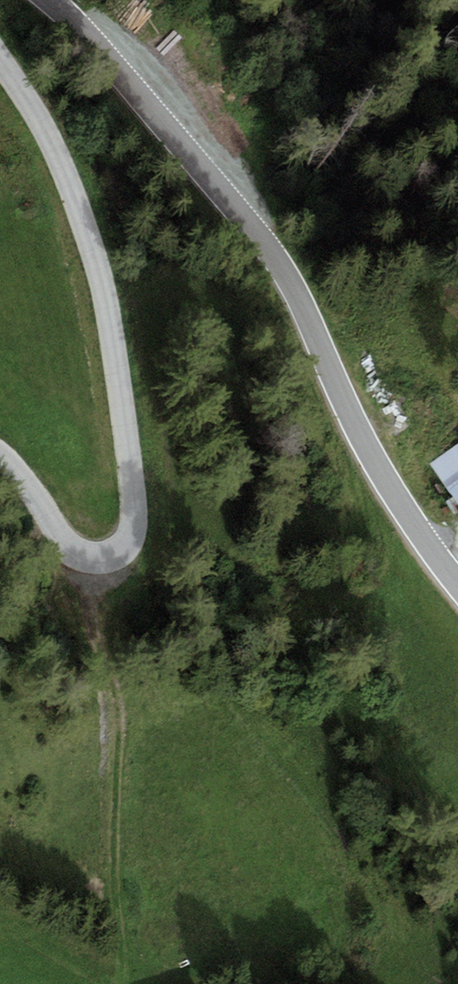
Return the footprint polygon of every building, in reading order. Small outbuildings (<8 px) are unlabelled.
[(450,485),(457,498),(457,479),(450,485)]
